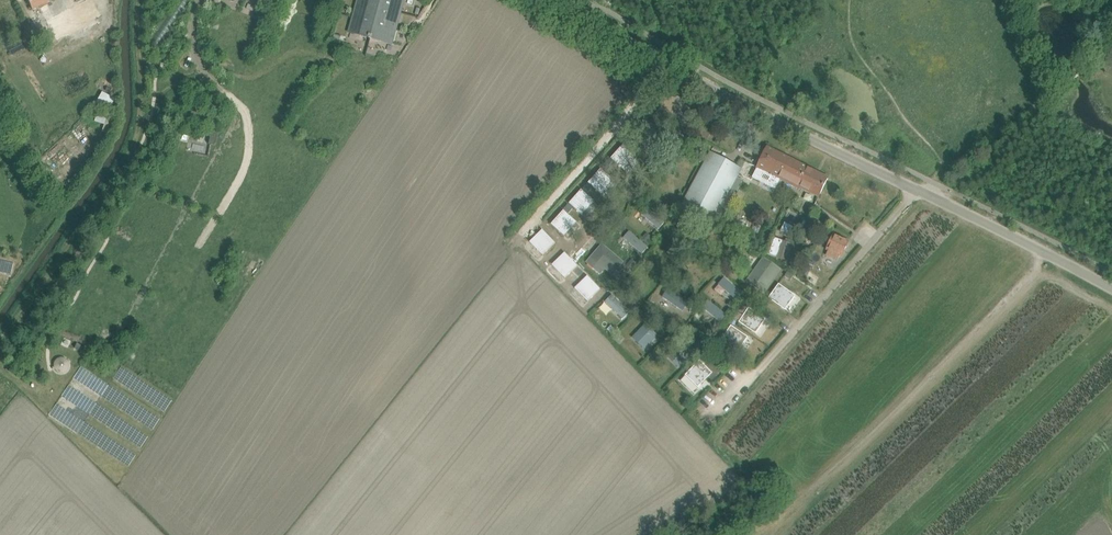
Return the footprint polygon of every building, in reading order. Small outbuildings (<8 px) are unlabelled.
[(30,5),(33,10),(40,6),(46,3),(50,1),(49,0),(28,0),(30,5)] [(404,0),(358,0),(351,24),(363,27),(360,36),(381,41),(383,33),(394,36),(404,0)] [(55,4),(35,15),(38,21),(36,22),(41,33),(55,25),(62,38),(70,34),(66,25),(67,25),(60,10),(58,11),(55,4)] [(33,28),(25,32),(31,45),(39,41),(33,28)] [(99,100),(108,103),(111,94),(103,91),(99,100)] [(97,110),(94,121),(104,125),(101,131),(107,133),(113,116),(97,110)] [(191,112),(189,120),(210,125),(212,117),(191,112)] [(702,124),(697,134),(707,140),(713,130),(702,124)] [(216,143),(219,132),(213,130),(210,142),(216,143)] [(623,145),(611,158),(624,170),(636,156),(623,145)] [(757,167),(752,178),(776,189),(781,179),(800,189),(801,187),(819,196),(823,188),(828,178),(767,148),(757,167)] [(711,152),(682,205),(713,222),(719,212),(725,201),(742,169),(711,152)] [(600,169),(588,182),(601,194),(614,181),(600,169)] [(587,184),(583,188),(588,193),(592,188),(587,184)] [(581,190),(569,203),(582,215),(594,201),(581,190)] [(568,205),(564,209),(568,213),(573,209),(568,205)] [(659,229),(664,223),(646,206),(641,212),(659,229)] [(554,245),(558,241),(545,227),(541,231),(554,245)] [(632,229),(624,236),(642,255),(650,248),(632,229)] [(829,250),(827,255),(837,260),(840,255),(842,256),(849,241),(834,235),(827,249),(829,250)] [(767,253),(787,261),(795,242),(785,238),(784,241),(773,237),(767,253)] [(602,245),(587,263),(595,270),(604,259),(618,270),(624,263),(602,245)] [(763,258),(747,282),(753,286),(763,293),(780,270),(763,258)] [(809,260),(806,266),(812,268),(814,263),(809,260)] [(797,264),(793,269),(800,273),(803,268),(797,264)] [(601,296),(607,290),(591,273),(585,279),(601,296)] [(715,285),(737,300),(743,290),(722,276),(715,285)] [(614,293),(607,300),(624,318),(631,311),(614,293)] [(732,299),(728,305),(732,308),(736,302),(732,299)] [(707,310),(719,323),(727,316),(715,303),(707,310)] [(743,305),(739,311),(744,315),(749,309),(743,305)] [(744,316),(739,322),(756,333),(765,320),(749,308),(749,309),(744,315),(744,316)] [(739,312),(734,319),(739,322),(744,316),(739,312)] [(646,323),(632,337),(645,349),(658,335),(646,323)] [(611,325),(607,329),(612,334),(616,330),(611,325)] [(731,326),(722,340),(738,351),(748,338),(731,326)] [(619,334),(614,339),(618,343),(623,338),(619,334)] [(680,343),(667,356),(679,368),(692,354),(680,343)] [(700,361),(685,376),(697,387),(711,373),(700,361)]
